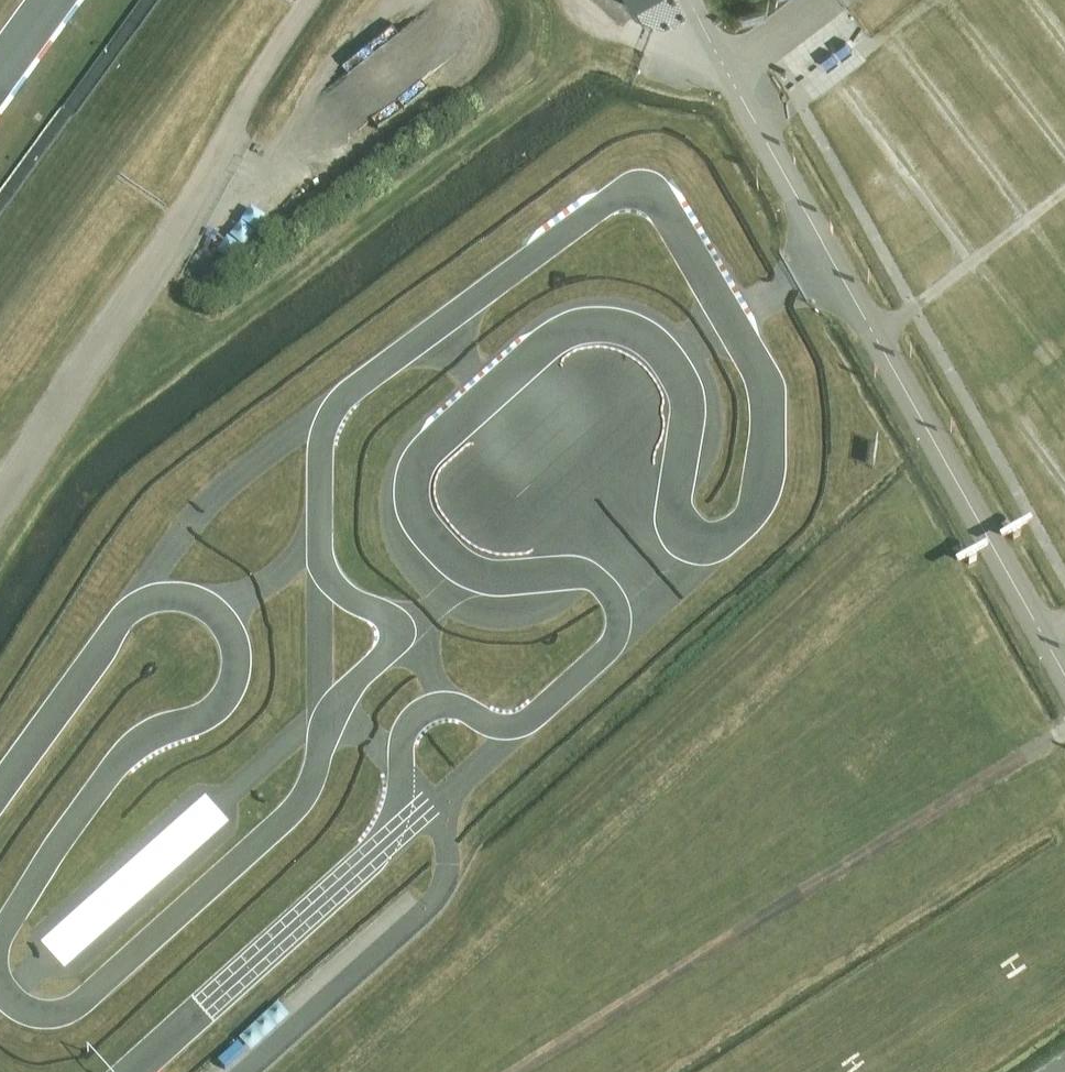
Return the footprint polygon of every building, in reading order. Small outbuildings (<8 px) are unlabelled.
[(631,15),(653,2),(652,0),(622,0),(631,15)]
